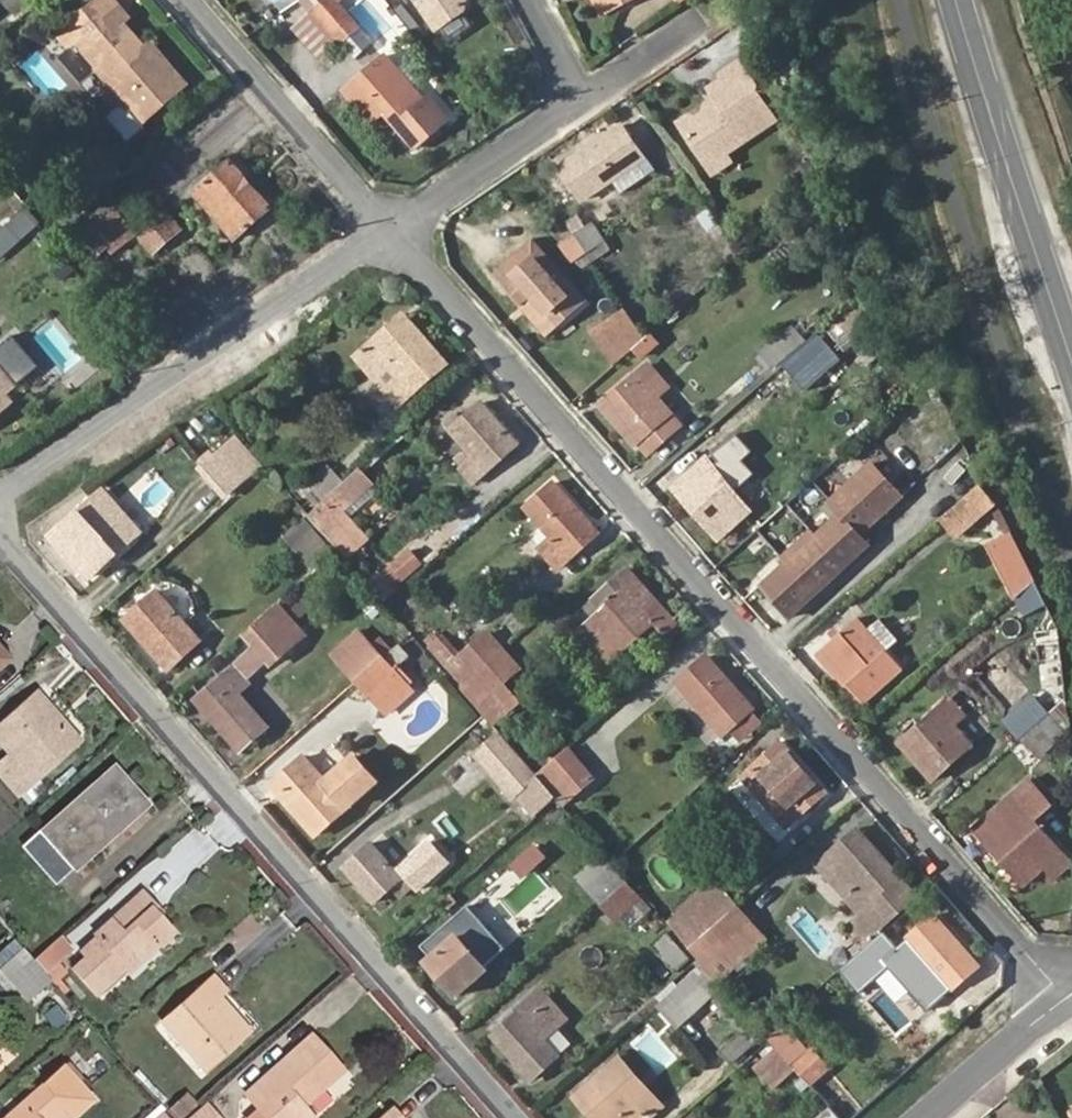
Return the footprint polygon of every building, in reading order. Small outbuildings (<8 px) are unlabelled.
[(126,21),(129,18),(115,0),(103,0),(90,10),(110,34),(118,28),(126,21)] [(361,26),(338,0),(328,0),(324,3),(316,10),(343,41),(361,26)] [(438,29),(439,29),(466,10),(467,9),(469,1),(469,0),(419,0),(438,29)] [(620,5),(617,0),(597,0),(604,14),(620,5)] [(421,42),(429,38),(407,6),(397,13),(421,42)] [(154,110),(155,112),(186,84),(153,44),(148,49),(140,55),(118,28),(110,34),(90,10),(63,33),(75,47),(82,42),(129,98),(125,103),(141,122),(154,110)] [(439,29),(451,45),(478,27),(466,10),(439,29)] [(148,49),(126,21),(118,28),(140,55),(148,49)] [(417,146),(449,118),(431,98),(425,103),(385,58),(351,90),(375,119),(385,110),(417,146)] [(711,111),(683,129),(707,169),(731,153),(778,122),(761,96),(763,88),(745,63),(714,84),(729,107),(711,111)] [(617,196),(652,174),(623,127),(562,166),(584,199),(609,182),(617,196)] [(707,169),(713,177),(736,161),(731,153),(707,169)] [(235,237),(270,207),(232,163),(198,193),(235,237)] [(704,248),(725,232),(708,208),(697,216),(699,220),(689,228),(704,248)] [(115,251),(135,234),(116,211),(95,229),(100,233),(110,246),(115,251)] [(38,223),(28,212),(0,237),(0,257),(38,223)] [(141,237),(154,253),(182,229),(169,214),(141,237)] [(587,251),(604,240),(593,225),(576,235),(587,251)] [(96,258),(110,246),(100,233),(85,245),(96,258)] [(572,261),(587,251),(576,235),(562,244),(572,261)] [(558,326),(588,300),(535,240),(494,274),(524,306),(533,298),(558,326)] [(524,306),(549,334),(558,326),(533,298),(524,306)] [(805,351),(820,370),(867,330),(849,306),(825,327),(828,332),(805,351)] [(618,370),(648,342),(626,310),(593,331),(618,370)] [(38,330),(67,368),(90,351),(60,313),(38,330)] [(385,389),(399,407),(448,364),(405,315),(355,357),(377,381),(387,373),(394,381),(385,389)] [(761,353),(773,368),(799,345),(788,331),(761,353)] [(0,350),(0,364),(17,384),(37,366),(13,339),(0,350)] [(14,401),(6,392),(17,384),(0,364),(0,413),(14,401)] [(639,440),(647,451),(680,425),(656,396),(645,383),(657,375),(649,365),(638,374),(602,404),(635,443),(639,440)] [(634,369),(598,400),(602,404),(638,374),(634,369)] [(656,396),(667,388),(657,375),(645,383),(656,396)] [(458,464),(474,483),(519,443),(482,400),(463,418),(452,428),(472,452),(458,464)] [(458,412),(447,422),(452,428),(463,418),(458,412)] [(227,491),(246,476),(225,452),(218,457),(214,451),(204,459),(209,465),(206,467),(227,491)] [(745,482),(719,451),(708,460),(734,491),(745,482)] [(676,488),(720,537),(770,491),(755,474),(745,482),(734,491),(708,460),(676,488)] [(763,586),(789,616),(871,544),(863,534),(905,497),(876,463),(833,501),(844,514),(815,539),(783,568),(763,586)] [(287,493),(307,515),(342,484),(329,469),(309,486),(303,480),(287,493)] [(342,555),(364,538),(341,513),(368,491),(353,475),(342,484),(307,515),(323,534),(341,554),(342,555)] [(558,569),(599,533),(556,483),(527,507),(553,539),(541,549),(558,569)] [(940,518),(956,537),(995,505),(979,484),(940,518)] [(53,535),(90,577),(141,533),(105,491),(53,535)] [(307,515),(281,536),(298,555),(323,534),(307,515)] [(808,529),(774,559),(783,568),(815,539),(808,529)] [(1014,599),(1036,580),(1012,533),(988,544),(1014,599)] [(298,555),(316,575),(341,554),(323,534),(298,555)] [(383,573),(396,589),(423,565),(409,551),(383,573)] [(583,631),(609,661),(657,619),(648,608),(657,600),(630,570),(596,599),(606,611),(583,631)] [(1014,599),(1025,612),(1044,595),(1036,580),(1014,599)] [(169,669),(201,641),(158,592),(134,612),(142,622),(134,628),(169,669)] [(668,631),(677,623),(657,600),(648,608),(657,619),(668,631)] [(275,666),(308,639),(281,605),(246,634),(257,647),(269,660),(275,666)] [(134,612),(126,619),(134,628),(142,622),(134,612)] [(864,703),(902,670),(859,619),(820,653),(864,703)] [(445,637),(431,647),(465,685),(505,650),(490,633),(462,655),(445,637)] [(355,636),(335,654),(358,680),(384,657),(367,637),(360,643),(355,636)] [(248,677),(269,660),(257,647),(237,665),(248,677)] [(491,693),(503,682),(520,667),(505,650),(465,685),(460,689),(484,716),(492,725),(506,712),(491,693)] [(750,709),(753,707),(709,656),(678,683),(722,734),(732,726),(742,738),(761,723),(750,709)] [(358,680),(386,712),(412,689),(384,657),(358,680)] [(240,750),(268,725),(240,691),(251,682),(248,677),(237,665),(202,695),(211,707),(207,711),(240,750)] [(506,712),(519,701),(503,682),(491,693),(506,712)] [(711,744),(722,734),(678,683),(666,693),(711,744)] [(17,793),(77,739),(37,694),(0,726),(0,742),(11,755),(0,765),(0,773),(17,793)] [(202,695),(197,699),(207,711),(211,707),(202,695)] [(1008,718),(1024,737),(1059,706),(1052,697),(1039,707),(1033,698),(1008,718)] [(956,759),(972,744),(956,723),(966,715),(952,698),(899,744),(927,776),(952,754),(956,759)] [(1024,737),(1040,756),(1071,730),(1068,698),(1059,706),(1024,737)] [(785,827),(826,792),(783,741),(753,767),(781,800),(769,810),(785,827)] [(557,798),(564,806),(594,778),(568,747),(536,775),(538,777),(557,798)] [(927,776),(931,780),(956,759),(952,754),(927,776)] [(315,834),(347,806),(305,758),(282,779),(289,789),(281,795),(315,834)] [(25,845),(56,879),(137,810),(120,791),(129,783),(115,767),(25,845)] [(769,810),(781,800),(753,767),(741,777),(769,810)] [(537,815),(557,798),(538,777),(518,794),(537,815)] [(282,779),(273,786),(281,795),(289,789),(282,779)] [(1036,820),(1052,806),(1031,781),(976,830),(989,845),(1029,811),(1036,820)] [(137,810),(147,803),(129,783),(120,791),(137,810)] [(1054,877),(1071,862),(1036,820),(1029,811),(989,845),(1024,883),(1045,866),(1054,877)] [(892,924),(920,899),(860,829),(831,853),(875,904),(892,924)] [(405,861),(423,882),(451,857),(433,837),(405,861)] [(400,896),(411,886),(373,844),(345,868),(375,902),(392,886),(400,896)] [(606,853),(577,877),(585,886),(613,861),(606,853)] [(613,861),(585,886),(602,904),(629,880),(613,861)] [(724,890),(715,879),(685,904),(693,914),(724,890)] [(602,904),(615,919),(643,895),(629,880),(602,904)] [(673,913),(697,939),(736,905),(724,890),(693,914),(685,904),(673,913)] [(73,967),(96,993),(172,931),(140,894),(94,933),(96,936),(80,949),(86,956),(73,967)] [(859,916),(876,938),(892,924),(875,904),(859,916)] [(699,959),(704,965),(751,923),(736,905),(697,939),(688,947),(699,959)] [(939,998),(978,965),(936,916),(907,940),(935,975),(927,982),(939,998)] [(427,960),(457,996),(488,968),(458,933),(454,936),(446,926),(422,946),(431,957),(427,960)] [(676,969),(689,958),(667,933),(655,943),(676,969)] [(32,958),(45,973),(72,950),(58,936),(32,958)] [(28,996),(46,980),(21,950),(1,967),(28,996)] [(713,995),(723,986),(704,965),(695,972),(713,995)] [(690,1015),(713,995),(695,972),(672,993),(690,1015)] [(204,1069),(241,1038),(209,1001),(217,995),(224,990),(213,977),(163,1023),(204,1069)] [(659,1003),(678,1025),(690,1015),(672,993),(659,1003)] [(241,1038),(248,1031),(217,995),(209,1001),(241,1038)] [(557,1054),(545,1039),(559,1027),(543,1007),(528,1020),(521,1011),(494,1035),(531,1078),(557,1054)] [(722,1047),(732,1059),(764,1033),(753,1021),(722,1047)] [(301,1105),(340,1070),(311,1036),(246,1094),(258,1107),(267,1117),(312,1117),(301,1105)] [(809,1084),(828,1068),(804,1040),(784,1055),(795,1068),(809,1084)] [(795,1068),(784,1055),(775,1046),(754,1064),(773,1087),(795,1068)] [(659,1102),(621,1057),(614,1063),(653,1108),(659,1102)] [(653,1108),(614,1063),(580,1094),(600,1117),(649,1117),(663,1106),(659,1102),(653,1108)] [(61,1107),(68,1116),(89,1098),(62,1067),(5,1117),(49,1117),(61,1107)] [(174,1117),(186,1117),(200,1106),(187,1092),(167,1110),(174,1117)] [(192,1117),(220,1117),(208,1104),(192,1117)] [(68,1116),(61,1107),(49,1117),(65,1117),(68,1116)] [(258,1107),(246,1117),(267,1117),(258,1107)] [(393,1109),(383,1117),(400,1117),(393,1109)] [(831,1109),(821,1117),(839,1117),(831,1109)]
